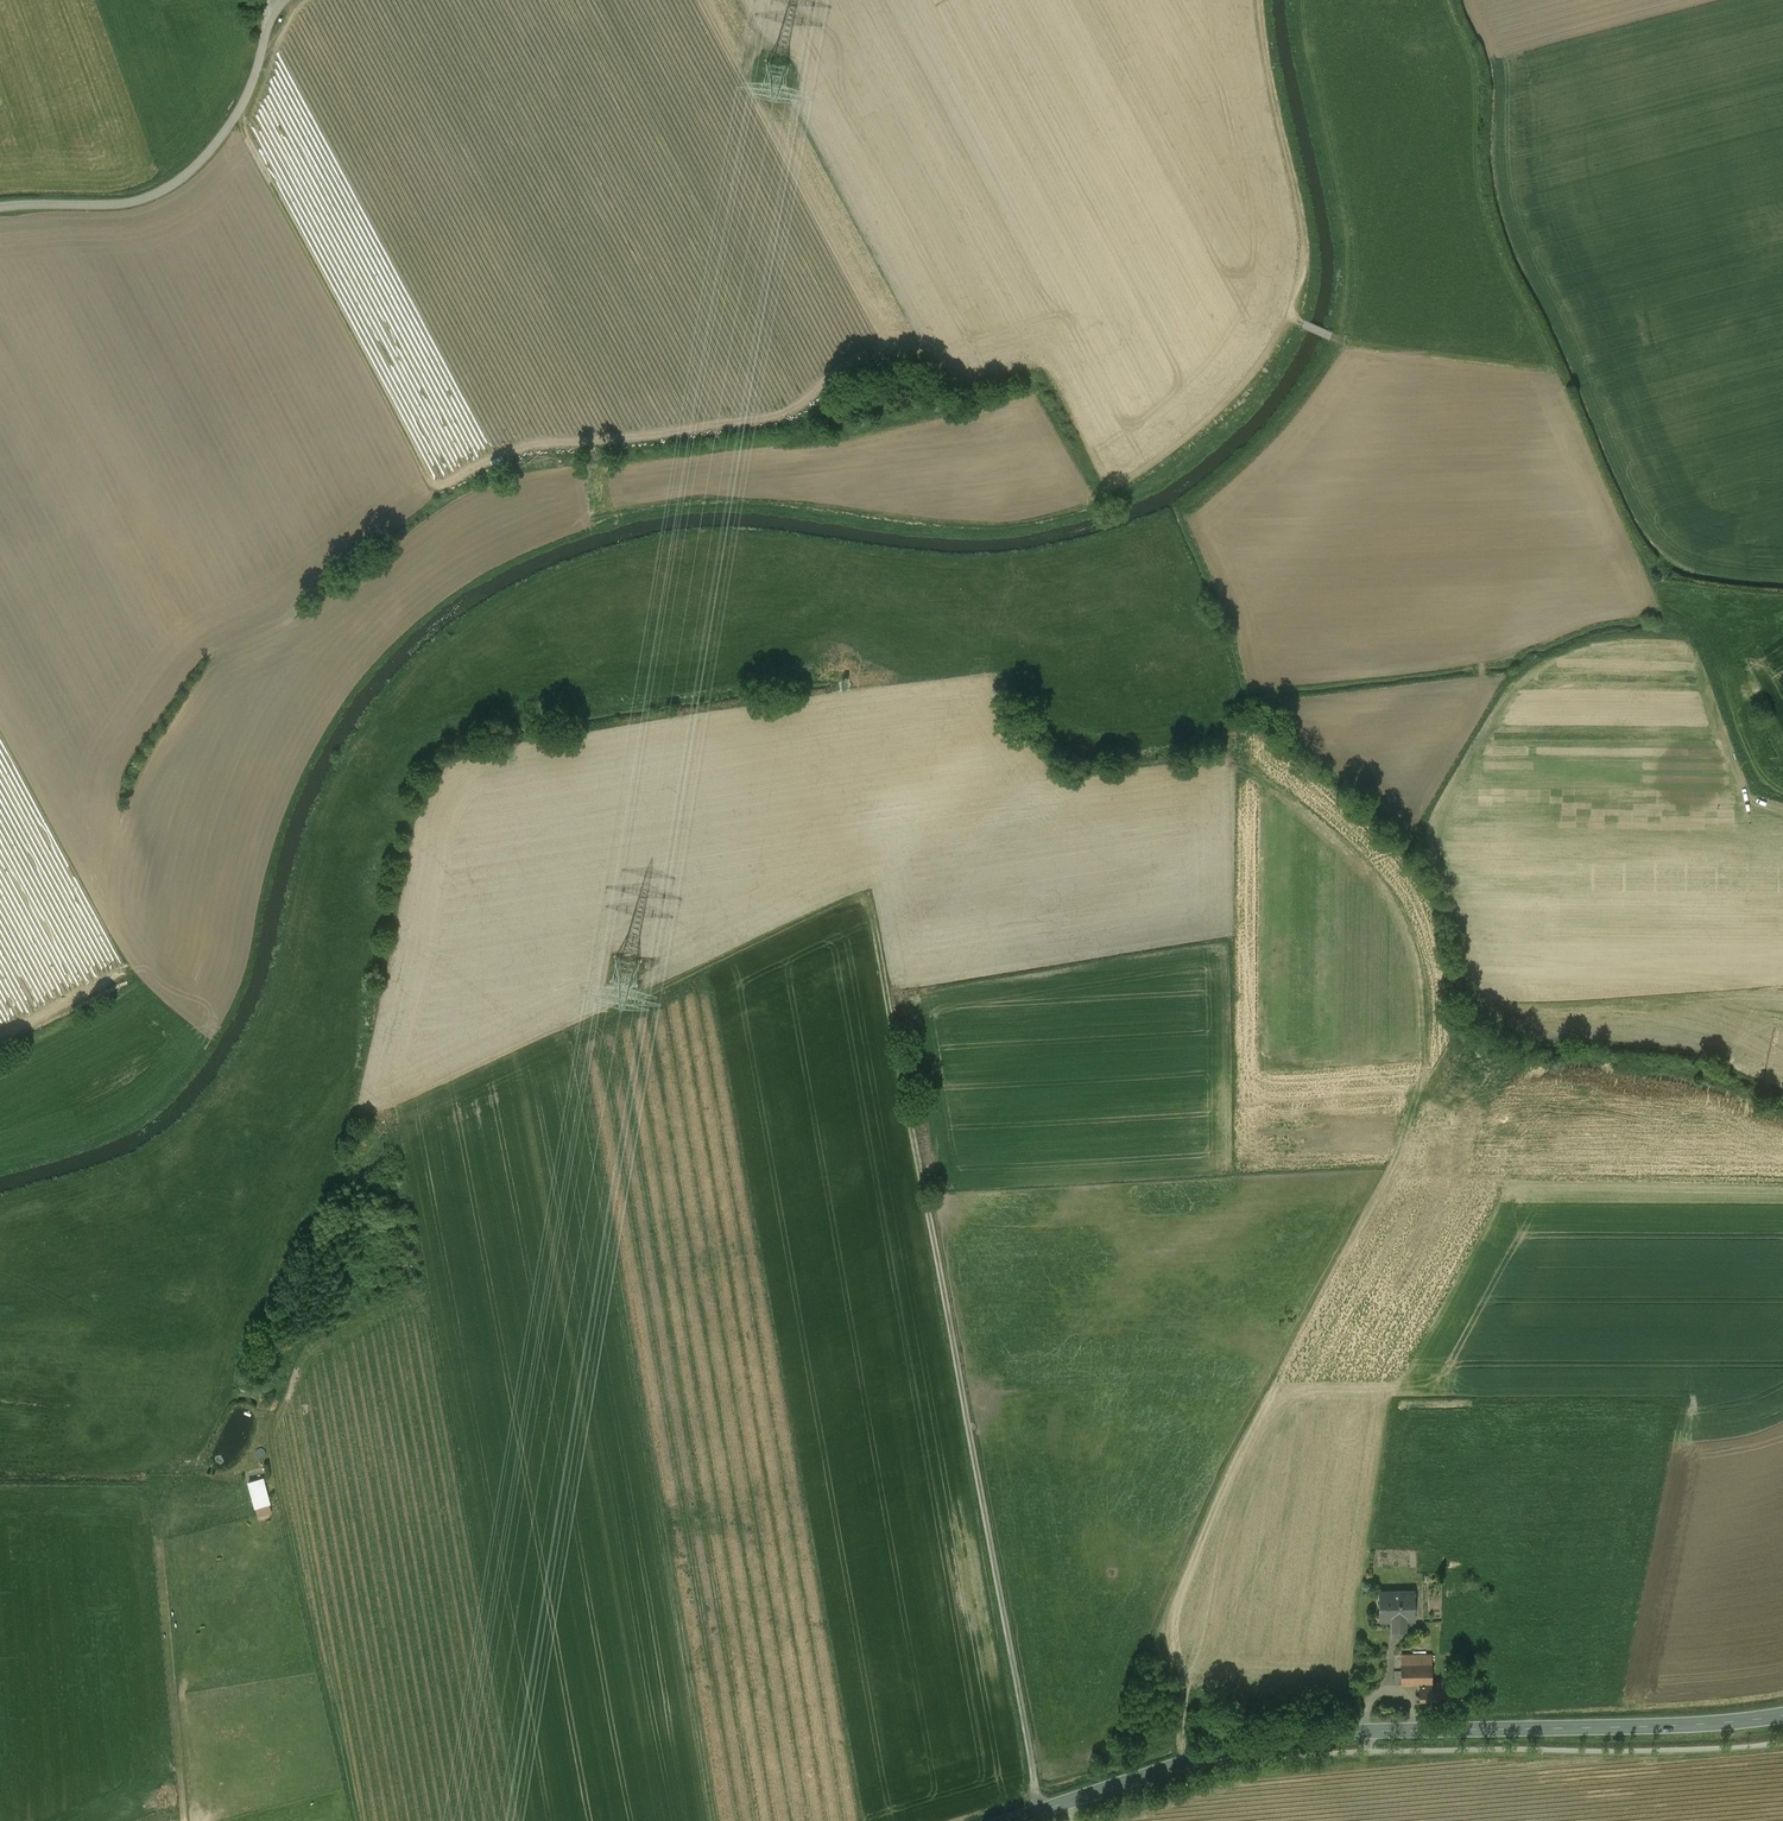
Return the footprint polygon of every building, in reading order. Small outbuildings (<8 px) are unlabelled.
[(254,1507),(255,1514),(269,1512),(263,1476),(245,1479),(249,1508),(254,1507)] [(1413,1591),(1379,1591),(1380,1619),(1381,1619),(1381,1616),(1393,1616),(1393,1619),(1404,1619),(1413,1619),(1413,1591)] [(1404,1629),(1404,1619),(1393,1619),(1393,1629),(1404,1629)] [(1431,1654),(1401,1654),(1401,1670),(1401,1683),(1419,1683),(1419,1682),(1432,1682),(1431,1654)] [(1432,1682),(1419,1682),(1419,1683),(1419,1705),(1461,1705),(1461,1681),(1432,1682)]
